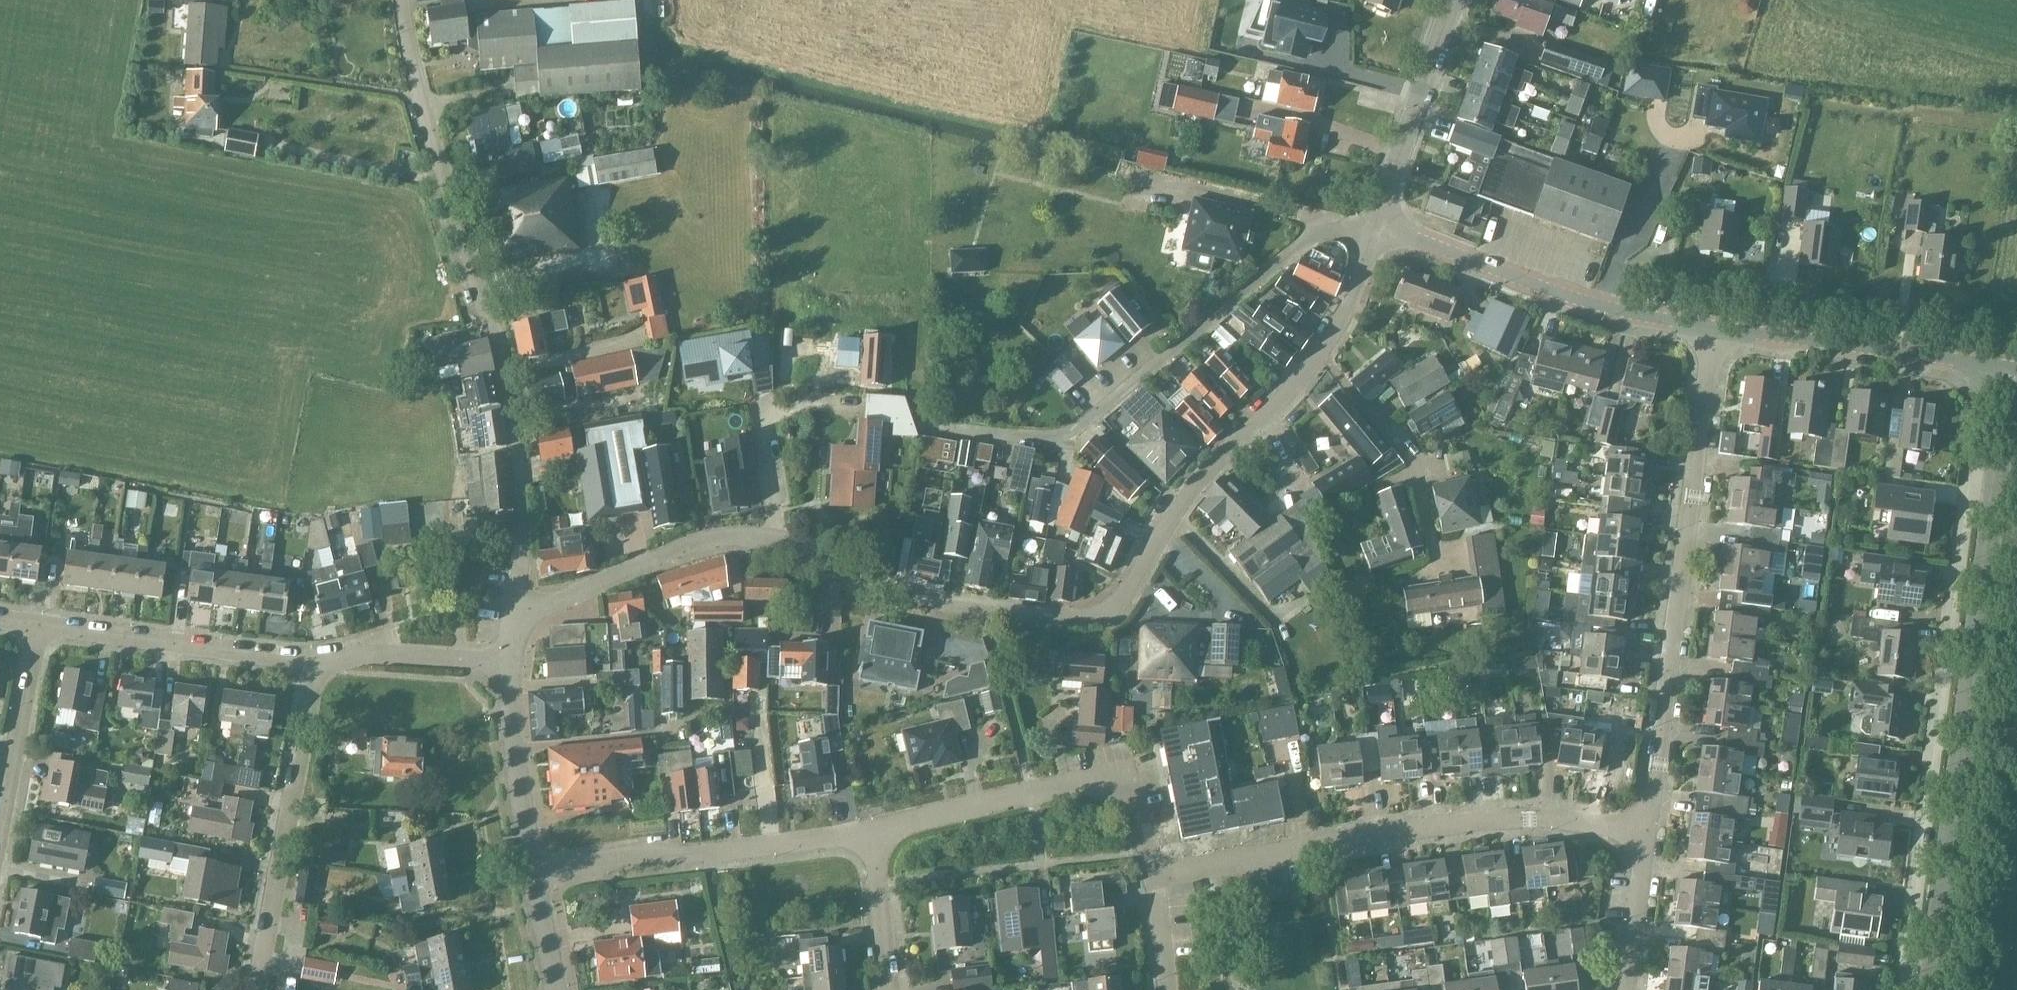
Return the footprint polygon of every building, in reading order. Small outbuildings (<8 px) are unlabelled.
[(171,5),(187,6),(183,66),(216,68),(217,50),(224,50),(227,7),(223,7),(224,0),(172,0),(171,5)] [(477,53),(475,21),(466,22),(463,0),(444,0),(440,1),(441,7),(425,10),(431,45),(466,39),(467,49),(477,53)] [(1367,1),(1367,2),(1376,5),(1375,7),(1377,10),(1386,14),(1389,12),(1390,10),(1394,12),(1398,0),(1365,0),(1367,1)] [(1494,13),(1517,21),(1515,27),(1541,36),(1548,17),(1551,7),(1532,0),(1499,0),(1494,13)] [(1269,1),(1259,44),(1275,48),(1275,49),(1301,56),(1306,38),(1311,39),(1314,30),(1317,31),(1322,13),(1269,1)] [(474,15),(475,21),(477,53),(479,72),(513,69),(516,102),(576,98),(576,97),(639,91),(632,3),(569,8),(569,7),(474,15)] [(1556,8),(1552,18),(1567,24),(1571,13),(1556,8)] [(1547,45),(1541,61),(1598,80),(1604,64),(1547,45)] [(1484,49),(1477,67),(1521,83),(1523,84),(1526,76),(1511,71),(1515,60),(1484,49)] [(1221,53),(1207,50),(1201,76),(1215,79),(1221,53)] [(1669,72),(1628,65),(1623,92),(1664,99),(1669,72)] [(1477,67),(1471,85),(1501,96),(1506,84),(1507,85),(1506,87),(1518,91),(1521,83),(1477,67)] [(186,70),(184,98),(172,97),(171,109),(184,109),(182,128),(215,130),(217,100),(211,100),(213,72),(186,70)] [(1314,92),(1317,81),(1283,73),(1282,74),(1268,71),(1261,101),(1311,112),(1316,92),(1314,92)] [(146,73),(134,73),(134,89),(146,89),(146,73)] [(1582,102),(1588,86),(1575,81),(1570,97),(1582,102)] [(1218,95),(1167,83),(1162,108),(1212,119),(1218,95)] [(1498,105),(1501,96),(1471,85),(1464,103),(1511,119),(1514,111),(1498,105)] [(1698,86),(1692,118),(1707,121),(1706,125),(1727,128),(1725,137),(1757,142),(1764,102),(1714,93),(1715,89),(1698,86)] [(1577,117),(1582,102),(1570,97),(1564,113),(1577,117)] [(1511,119),(1464,103),(1458,121),(1489,132),(1493,121),(1508,127),(1511,119)] [(503,108),(469,114),(477,161),(486,159),(488,161),(490,160),(492,158),(493,158),(498,179),(536,171),(530,144),(520,146),(517,128),(523,127),(519,105),(503,108)] [(1269,142),(1266,156),(1301,164),(1305,146),(1303,146),(1308,126),(1284,121),(1257,115),(1252,138),(1269,142)] [(1568,143),(1573,127),(1560,122),(1554,138),(1568,143)] [(1486,169),(1476,198),(1608,245),(1628,188),(1456,126),(1449,146),(1472,154),(1469,162),(1486,169)] [(253,158),(257,137),(227,131),(223,152),(253,158)] [(543,164),(581,156),(577,136),(539,144),(543,164)] [(1562,159),(1568,143),(1554,138),(1548,155),(1562,159)] [(1170,166),(1173,153),(1147,146),(1144,158),(1170,166)] [(652,150),(593,160),(592,155),(574,158),(576,169),(569,170),(570,175),(567,176),(567,177),(485,191),(497,263),(580,250),(570,190),(597,186),(597,184),(656,174),(652,150)] [(1743,173),(1744,152),(1700,150),(1699,160),(1715,160),(1714,172),(1743,173)] [(1447,188),(1457,191),(1460,182),(1451,178),(1447,188)] [(1481,207),(1433,189),(1424,213),(1468,229),(1472,216),(1484,221),(1488,210),(1481,207)] [(1804,223),(1808,192),(1787,189),(1783,220),(1804,223)] [(1241,263),(1251,212),(1193,198),(1183,249),(1241,263)] [(1732,256),(1737,219),(1730,218),(1732,204),(1712,201),(1710,216),(1702,214),(1697,251),(1732,256)] [(1952,285),(1954,266),(1958,244),(1932,241),(1934,227),(1925,226),(1928,206),(1908,203),(1904,230),(1924,233),(1917,280),(1952,285)] [(1804,223),(1804,226),(1806,226),(1801,266),(1838,270),(1843,231),(1822,228),(1823,221),(1805,218),(1804,223)] [(982,251),(950,253),(951,275),(983,274),(982,251)] [(1333,261),(1310,251),(1301,259),(1293,278),(1315,295),(1318,289),(1334,296),(1341,278),(1329,272),(1333,261)] [(1448,323),(1459,292),(1403,272),(1393,299),(1410,305),(1409,309),(1448,323)] [(1307,307),(1315,296),(1284,273),(1272,282),(1307,307)] [(657,277),(635,281),(641,313),(643,322),(665,317),(657,277)] [(556,309),(556,279),(536,279),(536,309),(556,309)] [(1113,287),(1108,287),(1099,294),(1098,299),(1101,302),(1097,306),(1128,342),(1150,325),(1119,288),(1115,291),(1113,287)] [(1509,359),(1528,318),(1490,300),(1471,342),(1509,359)] [(1265,301),(1253,317),(1297,350),(1299,351),(1311,335),(1299,327),(1296,324),(1303,315),(1286,303),(1280,312),(1265,301)] [(539,319),(512,324),(519,359),(546,354),(571,349),(563,310),(538,315),(539,319)] [(1284,368),(1295,352),(1297,350),(1253,317),(1252,319),(1243,312),(1237,321),(1242,325),(1244,334),(1238,341),(1245,346),(1248,345),(1259,352),(1260,350),(1284,368)] [(1121,345),(1100,320),(1074,341),(1096,366),(1121,345)] [(1238,343),(1219,326),(1210,337),(1228,354),(1238,343)] [(697,341),(678,344),(682,368),(702,365),(704,378),(721,375),(722,379),(750,375),(745,349),(750,348),(750,351),(752,351),(748,333),(748,332),(697,341)] [(858,341),(838,340),(837,366),(856,367),(856,363),(862,364),(860,385),(885,386),(887,354),(885,354),(886,342),(888,342),(888,339),(864,337),(863,344),(857,344),(858,341)] [(1563,384),(1572,345),(1541,337),(1536,358),(1519,354),(1498,401),(1491,418),(1502,423),(1510,406),(1523,379),(1529,381),(1529,383),(1537,385),(1539,378),(1563,384)] [(437,368),(439,368),(441,378),(460,374),(461,377),(475,374),(476,375),(491,372),(485,344),(457,350),(454,338),(432,343),(437,368)] [(561,373),(524,380),(529,407),(572,398),(569,385),(575,384),(577,396),(635,384),(631,364),(663,359),(667,343),(629,351),(564,364),(566,373),(561,374),(561,373)] [(1604,353),(1572,345),(1563,384),(1594,392),(1604,353)] [(1238,399),(1252,386),(1230,361),(1231,360),(1221,349),(1205,364),(1238,399)] [(1388,387),(1392,384),(1389,380),(1399,372),(1385,354),(1350,382),(1368,404),(1383,391),(1380,388),(1386,384),(1388,387)] [(1061,356),(1053,363),(1073,386),(1081,379),(1061,356)] [(1391,382),(1392,384),(1406,407),(1447,382),(1432,357),(1391,382)] [(1617,402),(1605,399),(1597,428),(1593,443),(1608,447),(1613,448),(1622,410),(1626,411),(1630,409),(1632,407),(1634,403),(1649,407),(1649,405),(1651,405),(1660,367),(1628,359),(1618,397),(1617,402)] [(1217,418),(1231,405),(1198,368),(1181,383),(1200,405),(1203,402),(1217,418)] [(454,399),(457,415),(498,406),(491,375),(460,381),(463,397),(454,399)] [(1776,461),(1780,429),(1770,428),(1776,383),(1746,379),(1740,425),(1761,428),(1756,458),(1776,461)] [(1787,433),(1821,438),(1825,411),(1827,411),(1831,388),(1805,384),(1805,387),(1793,386),(1787,433)] [(1364,418),(1341,390),(1319,408),(1359,456),(1312,484),(1327,508),(1404,463),(1366,417),(1364,418)] [(1420,434),(1435,425),(1443,437),(1461,426),(1454,414),(1456,413),(1446,394),(1409,416),(1420,434)] [(1847,431),(1846,432),(1848,432),(1879,437),(1884,398),(1852,394),(1847,431)] [(831,448),(830,467),(832,468),(831,488),(841,489),(840,506),(870,508),(872,471),(874,471),(877,436),(885,437),(886,425),(892,425),(913,426),(903,398),(870,396),(864,395),(862,424),(858,423),(856,450),(831,448)] [(1178,428),(1181,425),(1164,409),(1162,412),(1161,411),(1163,409),(1149,395),(1138,406),(1152,420),(1127,445),(1164,483),(1198,448),(1178,428)] [(1597,428),(1605,399),(1593,396),(1585,425),(1597,428)] [(1169,404),(1164,409),(1181,425),(1185,421),(1206,444),(1221,430),(1191,397),(1176,410),(1169,404)] [(1930,453),(1936,405),(1905,401),(1900,441),(1888,440),(1883,476),(1898,478),(1902,449),(1930,453)] [(500,418),(498,406),(457,415),(461,429),(470,428),(474,451),(484,448),(485,450),(504,446),(500,418)] [(674,412),(664,413),(640,417),(642,429),(676,424),(674,412)] [(639,416),(584,426),(587,448),(576,450),(588,520),(620,515),(619,509),(636,506),(637,512),(650,510),(653,528),(661,527),(664,530),(672,528),(674,525),(681,523),(669,451),(664,448),(645,451),(645,447),(643,447),(640,430),(642,430),(639,416)] [(570,448),(581,445),(578,427),(535,435),(540,460),(571,454),(570,448)] [(1110,448),(1095,435),(1078,453),(1094,468),(1092,470),(1127,502),(1147,480),(1111,447),(1110,448)] [(734,441),(733,448),(735,456),(705,461),(709,483),(706,484),(709,496),(711,495),(714,512),(720,511),(721,515),(735,512),(734,509),(745,507),(739,475),(743,474),(753,469),(754,469),(749,438),(734,441)] [(937,439),(923,438),(921,457),(935,458),(937,439)] [(977,445),(959,442),(954,468),(973,470),(977,445)] [(1816,442),(1812,466),(1829,468),(1831,453),(1832,444),(1820,443),(1816,442)] [(1043,448),(1035,447),(1033,458),(1040,460),(1043,448)] [(1637,451),(1613,448),(1608,447),(1605,477),(1648,482),(1649,477),(1645,476),(1647,462),(1635,461),(1637,451)] [(1831,453),(1829,468),(1842,470),(1844,455),(1831,453)] [(505,456),(480,458),(466,460),(471,512),(477,511),(479,537),(512,533),(505,456)] [(1308,481),(1319,476),(1311,458),(1300,463),(1308,481)] [(0,459),(0,475),(17,478),(20,463),(0,459)] [(1554,460),(1552,470),(1565,472),(1566,461),(1554,460)] [(1081,535),(1102,480),(1076,468),(1053,524),(1081,535)] [(1733,479),(1730,502),(1771,507),(1772,497),(1778,498),(1785,492),(1786,488),(1793,489),(1795,475),(1749,469),(1748,481),(1733,479)] [(1563,484),(1565,472),(1552,470),(1551,482),(1563,484)] [(80,474),(59,471),(57,484),(78,487),(80,474)] [(1831,477),(1810,474),(1808,487),(1829,491),(1831,477)] [(1207,499),(1197,508),(1215,526),(1224,516),(1244,536),(1266,520),(1236,489),(1239,486),(1230,478),(1227,481),(1223,477),(1204,496),(1207,499)] [(1488,505),(1475,508),(1468,477),(1431,485),(1441,533),(1479,525),(1492,521),(1488,505)] [(1647,490),(1648,482),(1605,477),(1601,507),(1640,512),(1641,502),(1642,502),(1643,489),(1647,490)] [(1043,525),(1049,494),(1040,492),(1042,481),(1031,479),(1027,500),(1033,501),(1028,522),(1043,525)] [(1008,490),(984,485),(964,586),(987,591),(994,558),(1006,560),(1012,530),(1001,527),(1008,490)] [(1371,497),(1368,486),(1356,492),(1359,501),(1371,497)] [(1873,510),(1878,510),(1876,526),(1888,527),(1887,531),(1908,533),(1907,542),(1926,544),(1931,505),(1906,502),(1907,490),(1876,486),(1873,510)] [(1421,546),(1401,487),(1376,495),(1377,499),(1375,501),(1380,514),(1382,514),(1392,543),(1363,552),(1370,573),(1423,556),(1420,547),(1421,546)] [(146,493),(127,490),(124,507),(144,510),(146,493)] [(965,558),(970,527),(964,526),(969,499),(951,496),(941,554),(965,558)] [(1782,508),(1771,507),(1730,502),(1727,525),(1750,528),(1748,539),(1778,543),(1780,530),(1779,530),(1782,508)] [(377,506),(377,509),(380,539),(381,546),(406,544),(403,504),(377,506)] [(1122,516),(1095,504),(1089,519),(1115,531),(1122,516)] [(1638,523),(1640,512),(1601,507),(1597,537),(1640,542),(1641,535),(1638,535),(1639,523),(1638,523)] [(377,509),(359,510),(361,540),(380,539),(377,509)] [(16,529),(12,528),(10,547),(13,547),(9,579),(34,582),(39,551),(26,549),(27,541),(30,541),(33,517),(18,515),(16,529)] [(575,573),(593,570),(589,545),(587,531),(565,534),(563,516),(549,518),(553,550),(536,553),(539,575),(575,570),(575,573)] [(915,516),(912,533),(911,542),(909,542),(904,575),(927,580),(930,584),(934,584),(938,582),(940,582),(944,560),(935,558),(937,547),(929,545),(933,520),(915,516)] [(1247,539),(1229,553),(1250,582),(1252,580),(1287,554),(1301,545),(1279,516),(1247,539)] [(333,517),(323,519),(326,531),(336,529),(333,517)] [(318,552),(329,548),(322,520),(310,523),(306,550),(318,552)] [(1560,546),(1563,526),(1550,524),(1548,544),(1560,546)] [(103,526),(93,525),(90,539),(101,541),(103,526)] [(13,547),(10,547),(12,528),(0,526),(0,577),(9,579),(13,547)] [(1108,572),(1122,538),(1097,527),(1092,539),(1083,536),(1075,558),(1108,572)] [(1824,535),(1810,533),(1808,546),(1822,548),(1824,535)] [(198,536),(187,535),(185,548),(197,550),(198,536)] [(1401,607),(1406,610),(1407,616),(1406,617),(1408,627),(1410,630),(1425,628),(1428,624),(1426,613),(1475,606),(1477,618),(1503,614),(1491,535),(1464,539),(1470,578),(1449,581),(1449,576),(1436,578),(1437,583),(1403,588),(1404,596),(1400,600),(1401,607)] [(1580,565),(1621,571),(1622,560),(1634,562),(1636,549),(1639,549),(1640,542),(1597,537),(1584,535),(1580,565)] [(91,557),(87,557),(72,555),(75,538),(66,537),(63,554),(67,555),(63,586),(87,589),(91,557)] [(1777,554),(1778,543),(1748,539),(1747,550),(1724,547),(1721,569),(1762,575),(1769,576),(1772,553),(1777,554)] [(115,561),(111,560),(97,558),(99,542),(89,541),(87,557),(91,557),(87,589),(111,593),(115,561)] [(1053,573),(1049,599),(1070,602),(1074,571),(1060,569),(1064,544),(1044,541),(1040,571),(1051,573),(1053,573)] [(135,596),(139,564),(135,563),(137,547),(113,544),(111,560),(115,561),(111,593),(135,596)] [(331,564),(332,567),(337,582),(344,610),(369,604),(366,591),(367,590),(366,587),(365,587),(360,570),(375,566),(370,544),(354,548),(357,557),(331,564)] [(215,545),(214,556),(225,558),(226,547),(215,545)] [(264,546),(261,564),(270,565),(273,547),(264,546)] [(1804,546),(1800,579),(1807,579),(1817,581),(1818,581),(1822,549),(1804,546)] [(137,547),(135,563),(139,564),(135,596),(159,599),(163,568),(144,565),(146,548),(137,547)] [(1843,551),(1828,549),(1826,563),(1841,565),(1843,551)] [(215,574),(212,574),(196,572),(199,555),(189,554),(187,571),(191,571),(186,603),(210,607),(215,574)] [(1287,554),(1252,580),(1267,602),(1303,575),(1287,554)] [(1872,590),(1878,591),(1876,603),(1917,608),(1921,575),(1905,573),(1907,562),(1864,556),(1860,584),(1872,586),(1872,590)] [(239,578),(235,577),(220,575),(223,558),(214,557),(212,574),(215,574),(210,607),(234,610),(239,578)] [(710,592),(728,587),(725,557),(659,576),(664,600),(682,595),(683,596),(691,596),(692,602),(692,621),(742,622),(742,603),(712,603),(710,592)] [(263,581),(259,580),(244,578),(247,562),(237,560),(235,577),(239,578),(234,610),(259,613),(263,581)] [(261,564),(259,580),(263,581),(259,613),(283,617),(287,584),(268,582),(270,565),(261,564)] [(1619,580),(1621,571),(1580,565),(1576,595),(1633,602),(1634,595),(1630,594),(1631,582),(1619,580)] [(344,610),(337,582),(332,567),(321,570),(307,573),(311,588),(315,601),(314,601),(315,604),(316,604),(319,617),(344,610)] [(1759,596),(1762,575),(1721,569),(1718,592),(1740,595),(1739,606),(1769,609),(1769,610),(1783,612),(1785,599),(1759,596)] [(1008,598),(1043,602),(1046,581),(1050,581),(1051,573),(1040,571),(1025,570),(1024,577),(1011,576),(1008,598)] [(1344,583),(1340,570),(1328,574),(1332,587),(1344,583)] [(391,590),(403,588),(401,573),(389,574),(391,590)] [(785,601),(786,582),(744,581),(744,599),(785,601)] [(642,611),(640,592),(606,597),(608,615),(612,614),(613,623),(606,623),(608,651),(628,649),(627,641),(640,639),(636,612),(642,611)] [(1632,608),(1633,602),(1576,595),(1572,625),(1586,626),(1613,630),(1614,620),(1626,621),(1628,608),(1632,608)] [(1814,603),(1807,602),(1806,613),(1813,614),(1814,603)] [(1769,609),(1739,606),(1738,616),(1716,613),(1713,636),(1753,641),(1762,642),(1763,632),(1760,628),(1755,627),(1756,619),(1768,621),(1769,610),(1769,609)] [(1878,634),(1880,621),(1851,617),(1848,637),(1863,639),(1864,632),(1878,634)] [(922,632),(869,622),(866,636),(863,636),(857,665),(861,666),(858,680),(887,685),(887,684),(893,685),(893,687),(915,691),(919,672),(914,671),(918,648),(919,648),(922,632)] [(607,652),(605,623),(549,627),(551,651),(545,652),(548,679),(592,676),(591,666),(602,665),(602,672),(595,672),(596,688),(624,686),(621,651),(607,652)] [(1234,667),(1236,628),(1139,623),(1136,680),(1194,683),(1194,680),(1205,681),(1206,661),(1211,661),(1211,666),(1234,667)] [(1612,639),(1613,630),(1586,626),(1582,656),(1625,661),(1626,654),(1622,653),(1623,641),(1612,639)] [(686,632),(688,683),(688,689),(688,698),(721,699),(720,632),(686,632)] [(1914,636),(1882,632),(1876,675),(1907,680),(1908,679),(1913,680),(1915,664),(1910,663),(1914,636)] [(764,659),(764,634),(734,634),(732,690),(758,690),(759,659),(764,659)] [(1753,641),(1713,636),(1712,643),(1707,643),(1705,658),(1732,661),(1731,672),(1761,676),(1769,677),(1769,676),(1765,675),(1766,662),(1751,656),(1753,641)] [(767,648),(766,679),(779,679),(779,667),(801,668),(800,685),(800,686),(825,687),(825,685),(826,645),(827,645),(827,643),(801,643),(801,645),(779,644),(779,648),(767,648)] [(1565,657),(1581,659),(1582,648),(1566,646),(1565,657)] [(681,689),(688,689),(688,683),(681,683),(681,662),(665,663),(665,652),(651,652),(652,675),(661,675),(661,714),(681,713),(681,689)] [(1083,682),(1082,689),(1080,689),(1078,721),(1072,721),(1070,745),(1086,746),(1086,742),(1102,743),(1103,728),(1106,728),(1108,692),(1100,691),(1103,657),(1063,654),(1061,680),(1083,682)] [(1624,668),(1625,661),(1582,656),(1579,675),(1562,673),(1560,684),(1605,689),(1606,679),(1618,680),(1620,668),(1624,668)] [(1535,669),(1534,657),(1507,661),(1509,673),(1535,669)] [(983,662),(969,666),(966,678),(971,693),(990,688),(983,662)] [(1540,686),(1555,688),(1557,672),(1537,669),(1540,686)] [(92,676),(64,671),(57,709),(76,712),(74,720),(81,729),(97,732),(103,697),(105,686),(90,683),(92,676)] [(1759,687),(1761,676),(1731,672),(1729,683),(1711,680),(1708,703),(1748,708),(1751,686),(1759,687)] [(157,731),(158,720),(159,712),(149,711),(152,683),(120,679),(117,707),(141,710),(139,728),(157,731)] [(1419,691),(1418,679),(1410,680),(1411,692),(1419,691)] [(1829,695),(1831,683),(1817,681),(1814,693),(1829,695)] [(1904,690),(1850,682),(1847,710),(1862,712),(1863,706),(1873,708),(1871,717),(1866,717),(1860,721),(1859,731),(1862,735),(1900,740),(1905,700),(1903,700),(1904,690)] [(172,709),(171,721),(158,720),(157,731),(153,755),(170,757),(173,732),(170,731),(171,727),(199,731),(201,714),(204,690),(175,686),(172,709)] [(632,689),(634,720),(647,719),(645,688),(632,689)] [(582,716),(580,690),(528,694),(532,743),(560,740),(558,718),(582,716)] [(983,693),(987,713),(999,710),(995,691),(983,693)] [(1603,693),(1586,691),(1584,702),(1602,705),(1603,693)] [(242,746),(248,696),(223,693),(220,723),(231,725),(228,744),(242,746)] [(273,699),(248,696),(242,746),(239,769),(237,786),(257,790),(260,774),(252,772),(255,746),(253,746),(254,737),(268,739),(273,699)] [(968,729),(962,701),(936,707),(939,723),(902,732),(910,765),(937,758),(939,766),(959,762),(952,733),(968,729)] [(659,704),(647,703),(646,721),(658,722),(659,704)] [(1745,730),(1748,708),(1708,703),(1705,726),(1727,729),(1726,739),(1755,743),(1756,731),(1745,730)] [(1803,736),(1805,705),(1789,704),(1788,735),(1803,736)] [(1286,707),(1245,714),(1247,724),(1258,722),(1261,742),(1261,743),(1266,742),(1298,736),(1292,706),(1286,707)] [(1132,708),(1111,707),(1110,733),(1131,733),(1132,708)] [(1576,773),(1581,729),(1582,720),(1554,716),(1552,707),(1544,708),(1548,725),(1550,726),(1548,754),(1558,755),(1557,767),(1569,768),(1569,772),(1576,773)] [(1548,754),(1550,726),(1548,725),(1540,725),(1535,725),(1534,715),(1514,717),(1515,727),(1520,772),(1527,771),(1527,766),(1539,765),(1538,753),(1548,754)] [(830,767),(828,753),(841,752),(836,716),(821,716),(824,741),(816,742),(816,741),(808,742),(808,743),(798,744),(802,771),(789,773),(788,773),(791,798),(792,798),(792,797),(834,792),(835,792),(831,767),(830,767)] [(1520,772),(1515,727),(1502,729),(1501,717),(1484,719),(1486,731),(1488,758),(1499,757),(1500,769),(1513,768),(1513,773),(1520,772)] [(1488,758),(1486,731),(1475,732),(1474,719),(1454,721),(1456,734),(1460,778),(1468,778),(1467,773),(1480,772),(1478,760),(1488,758)] [(1218,720),(1157,732),(1158,734),(1159,734),(1167,732),(1170,747),(1161,749),(1165,770),(1174,768),(1177,783),(1168,785),(1179,841),(1283,821),(1275,783),(1270,784),(1232,792),(1229,776),(1218,720)] [(1428,765),(1425,737),(1424,728),(1414,729),(1415,738),(1396,740),(1401,785),(1408,784),(1408,779),(1420,778),(1419,766),(1428,765)] [(365,739),(366,730),(352,729),(352,738),(365,739)] [(1312,745),(1311,729),(1297,731),(1299,747),(1312,745)] [(1583,774),(1583,770),(1607,773),(1611,733),(1581,729),(1576,773),(1583,774)] [(1401,785),(1396,740),(1377,742),(1376,733),(1365,735),(1369,771),(1379,770),(1380,782),(1393,781),(1394,785),(1401,785)] [(1460,778),(1456,734),(1425,737),(1428,765),(1439,764),(1440,776),(1453,774),(1453,779),(1460,778)] [(1369,771),(1365,735),(1354,736),(1355,745),(1337,747),(1341,791),(1348,790),(1348,786),(1360,784),(1359,772),(1369,771)] [(68,738),(52,736),(50,747),(66,750),(68,738)] [(1826,752),(1828,740),(1803,736),(1802,749),(1826,752)] [(369,753),(373,754),(371,777),(380,777),(380,779),(420,782),(421,754),(419,753),(420,741),(370,738),(369,753)] [(1763,744),(1755,743),(1726,739),(1724,750),(1701,747),(1698,770),(1739,775),(1741,756),(1762,759),(1763,744)] [(624,761),(642,759),(640,740),(547,749),(553,810),(628,802),(624,761)] [(739,745),(742,768),(755,766),(752,743),(739,745)] [(1898,761),(1878,758),(1879,747),(1850,743),(1849,758),(1858,759),(1853,795),(1893,800),(1898,761)] [(1341,791),(1337,747),(1306,750),(1309,778),(1319,777),(1321,789),(1334,787),(1334,792),(1341,791)] [(146,750),(141,749),(134,753),(134,759),(137,762),(143,763),(147,760),(149,755),(146,750)] [(689,750),(662,753),(664,776),(670,775),(674,812),(696,810),(692,772),(691,762),(689,750)] [(712,760),(691,762),(692,772),(696,810),(718,807),(717,798),(733,796),(731,784),(728,752),(711,753),(712,760)] [(80,768),(77,767),(52,763),(48,784),(43,783),(40,801),(102,812),(106,790),(105,789),(108,774),(93,771),(90,787),(76,784),(80,768)] [(237,786),(239,769),(203,763),(200,779),(237,786)] [(151,768),(123,764),(119,783),(148,788),(151,768)] [(1736,797),(1739,775),(1698,770),(1695,793),(1718,796),(1716,807),(1746,810),(1747,798),(1736,797)] [(219,798),(222,785),(198,781),(196,794),(219,798)] [(1829,824),(1832,799),(1802,795),(1799,820),(1829,824)] [(249,804),(224,799),(222,798),(220,812),(192,807),(187,831),(247,842),(250,825),(246,824),(249,804)] [(403,825),(404,802),(376,800),(374,823),(403,825)] [(1744,822),(1746,810),(1716,807),(1715,817),(1692,814),(1689,837),(1729,842),(1732,820),(1744,822)] [(1884,860),(1889,828),(1871,826),(1872,818),(1842,814),(1836,854),(1884,860)] [(90,834),(35,824),(27,863),(83,873),(90,834)] [(1782,832),(1768,830),(1766,846),(1780,848),(1782,832)] [(1727,863),(1729,842),(1689,837),(1686,860),(1704,862),(1703,873),(1732,877),(1734,864),(1727,863)] [(208,851),(141,838),(137,859),(170,865),(169,871),(186,875),(182,898),(205,903),(235,908),(238,891),(233,890),(237,869),(206,864),(208,851)] [(388,872),(390,882),(405,878),(415,876),(414,876),(443,870),(437,840),(409,846),(409,847),(395,850),(399,870),(388,872)] [(1540,844),(1546,887),(1576,883),(1572,857),(1562,858),(1561,846),(1548,848),(1547,843),(1540,844)] [(1546,887),(1540,844),(1533,845),(1534,849),(1521,851),(1523,863),(1512,864),(1516,891),(1518,904),(1528,903),(1526,890),(1546,887)] [(346,851),(323,848),(320,862),(344,866),(346,851)] [(1518,904),(1512,864),(1503,865),(1501,854),(1488,856),(1488,851),(1481,852),(1486,895),(1488,908),(1518,904)] [(1486,895),(1481,852),(1474,853),(1474,857),(1461,859),(1463,871),(1453,872),(1457,899),(1486,895)] [(1581,879),(1593,877),(1590,854),(1578,855),(1581,879)] [(1457,899),(1453,872),(1443,874),(1441,862),(1429,864),(1428,859),(1422,860),(1427,903),(1429,916),(1449,914),(1447,900),(1457,899)] [(1427,903),(1422,860),(1415,861),(1415,865),(1402,867),(1403,879),(1394,880),(1398,907),(1427,903)] [(1398,907),(1394,880),(1383,882),(1382,870),(1369,871),(1369,867),(1362,868),(1368,911),(1398,907)] [(1368,911),(1362,868),(1355,869),(1356,873),(1343,875),(1344,887),(1335,888),(1338,915),(1368,911)] [(422,910),(421,906),(449,900),(443,870),(414,876),(415,876),(405,878),(390,882),(392,892),(396,891),(401,914),(422,910)] [(299,871),(294,903),(310,906),(316,873),(299,871)] [(1731,889),(1732,877),(1703,873),(1702,884),(1679,881),(1676,904),(1716,909),(1719,887),(1731,889)] [(126,884),(94,878),(91,893),(124,899),(126,884)] [(1817,880),(1814,900),(1835,903),(1831,931),(1841,932),(1839,945),(1862,948),(1864,936),(1874,937),(1879,899),(1862,897),(1864,886),(1817,880)] [(1113,950),(1111,937),(1114,937),(1111,910),(1103,911),(1101,895),(1093,896),(1092,884),(1068,887),(1072,916),(1084,914),(1086,940),(1088,953),(1113,950)] [(1766,884),(1765,903),(1780,904),(1782,885),(1766,884)] [(1043,970),(1055,968),(1050,921),(1039,922),(1035,890),(995,894),(1001,951),(1022,949),(1022,944),(1040,942),(1043,970)] [(49,895),(48,897),(21,892),(13,933),(40,938),(39,942),(53,945),(56,928),(64,930),(69,898),(49,895)] [(965,898),(948,900),(947,895),(935,897),(935,901),(932,901),(934,917),(936,917),(938,935),(933,936),(934,949),(970,945),(965,898)] [(1053,911),(1064,910),(1062,896),(1052,897),(1053,911)] [(1713,930),(1716,909),(1676,904),(1673,927),(1696,930),(1694,940),(1723,944),(1725,932),(1713,930)] [(675,944),(674,936),(678,936),(675,905),(630,910),(633,938),(593,943),(598,984),(644,978),(644,976),(657,975),(654,946),(675,944)] [(1763,907),(1762,925),(1778,926),(1779,908),(1763,907)] [(198,937),(183,934),(184,929),(190,930),(193,914),(163,909),(160,925),(171,926),(167,944),(170,944),(166,963),(192,968),(222,974),(226,957),(221,956),(225,935),(199,930),(198,937)] [(338,918),(316,916),(314,933),(336,936),(338,918)] [(1414,922),(1415,935),(1437,933),(1435,919),(1414,922)] [(1585,953),(1581,928),(1569,930),(1572,955),(1585,953)] [(1389,930),(1359,934),(1360,943),(1390,939),(1389,930)] [(402,967),(404,977),(461,967),(455,936),(427,941),(427,942),(412,945),(416,964),(402,967)] [(1516,937),(1503,939),(1506,964),(1519,962),(1516,937)] [(801,965),(802,978),(841,974),(839,948),(827,950),(826,938),(798,941),(799,953),(808,952),(809,964),(801,965)] [(1506,964),(1503,939),(1490,941),(1493,966),(1506,964)] [(94,962),(97,945),(71,940),(68,958),(94,962)] [(1722,955),(1723,944),(1694,940),(1693,951),(1670,947),(1667,971),(1706,976),(1709,954),(1722,955)] [(703,963),(727,959),(725,947),(701,951),(703,963)] [(1870,967),(1872,951),(1838,947),(1836,963),(1870,967)] [(1823,980),(1827,950),(1814,948),(1810,978),(1823,980)] [(1783,950),(1781,963),(1792,965),(1794,952),(1783,950)] [(62,967),(9,957),(6,971),(10,972),(7,989),(58,989),(62,967)] [(337,963),(303,957),(300,979),(333,985),(337,963)] [(1791,976),(1792,965),(1781,963),(1779,977),(1784,977),(1791,978),(1791,976)] [(952,971),(954,989),(990,989),(988,966),(952,971)] [(1468,982),(1467,982),(1443,985),(1441,966),(1425,968),(1425,970),(1428,989),(1469,989),(1468,982)] [(1547,970),(1550,989),(1576,989),(1573,966),(1547,970)] [(461,967),(404,977),(406,988),(420,985),(421,989),(465,989),(461,967)] [(1425,970),(1410,972),(1411,981),(1399,983),(1388,984),(1388,989),(1428,989),(1425,970)] [(1547,970),(1522,973),(1524,989),(1550,989),(1547,970)] [(1706,976),(1667,971),(1664,989),(1705,989),(1706,976)] [(1468,982),(1469,989),(1495,989),(1494,979),(1480,981),(1478,972),(1465,973),(1467,982),(1468,982)] [(841,974),(802,978),(803,989),(811,989),(812,989),(843,989),(841,974)] [(1849,983),(1850,975),(1834,974),(1833,981),(1835,982),(1834,989),(1866,989),(1867,986),(1849,983)] [(1784,986),(1784,989),(1810,989),(1793,987),(1794,977),(1791,976),(1791,978),(1784,977),(1783,985),(1784,986)] [(198,984),(169,978),(167,989),(197,989),(198,984)] [(1117,979),(1071,984),(1072,989),(1119,989),(1117,979)] [(1750,982),(1737,980),(1736,989),(1749,989),(1750,982)]
